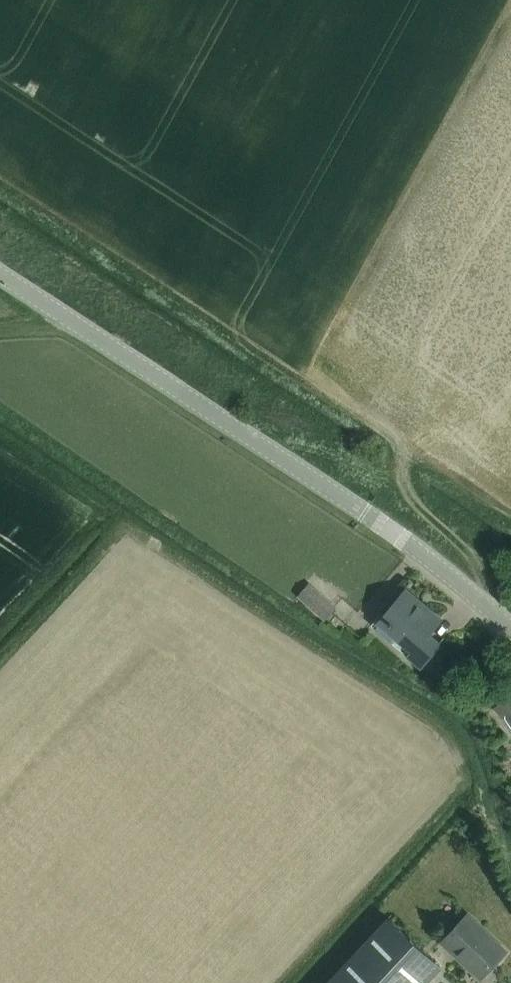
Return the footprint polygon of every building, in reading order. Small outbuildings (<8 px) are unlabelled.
[(326,560),(311,578),(337,601),(352,583),(326,560)] [(319,590),(307,604),(325,619),(336,606),(319,590)] [(424,607),(405,591),(392,606),(383,616),(384,617),(376,627),(393,641),(400,632),(416,645),(409,653),(421,664),(440,643),(428,633),(441,618),(425,605),(424,607)] [(478,979),(505,951),(467,914),(440,942),(478,979)] [(441,966),(388,917),(327,982),(425,982),(441,966)]
